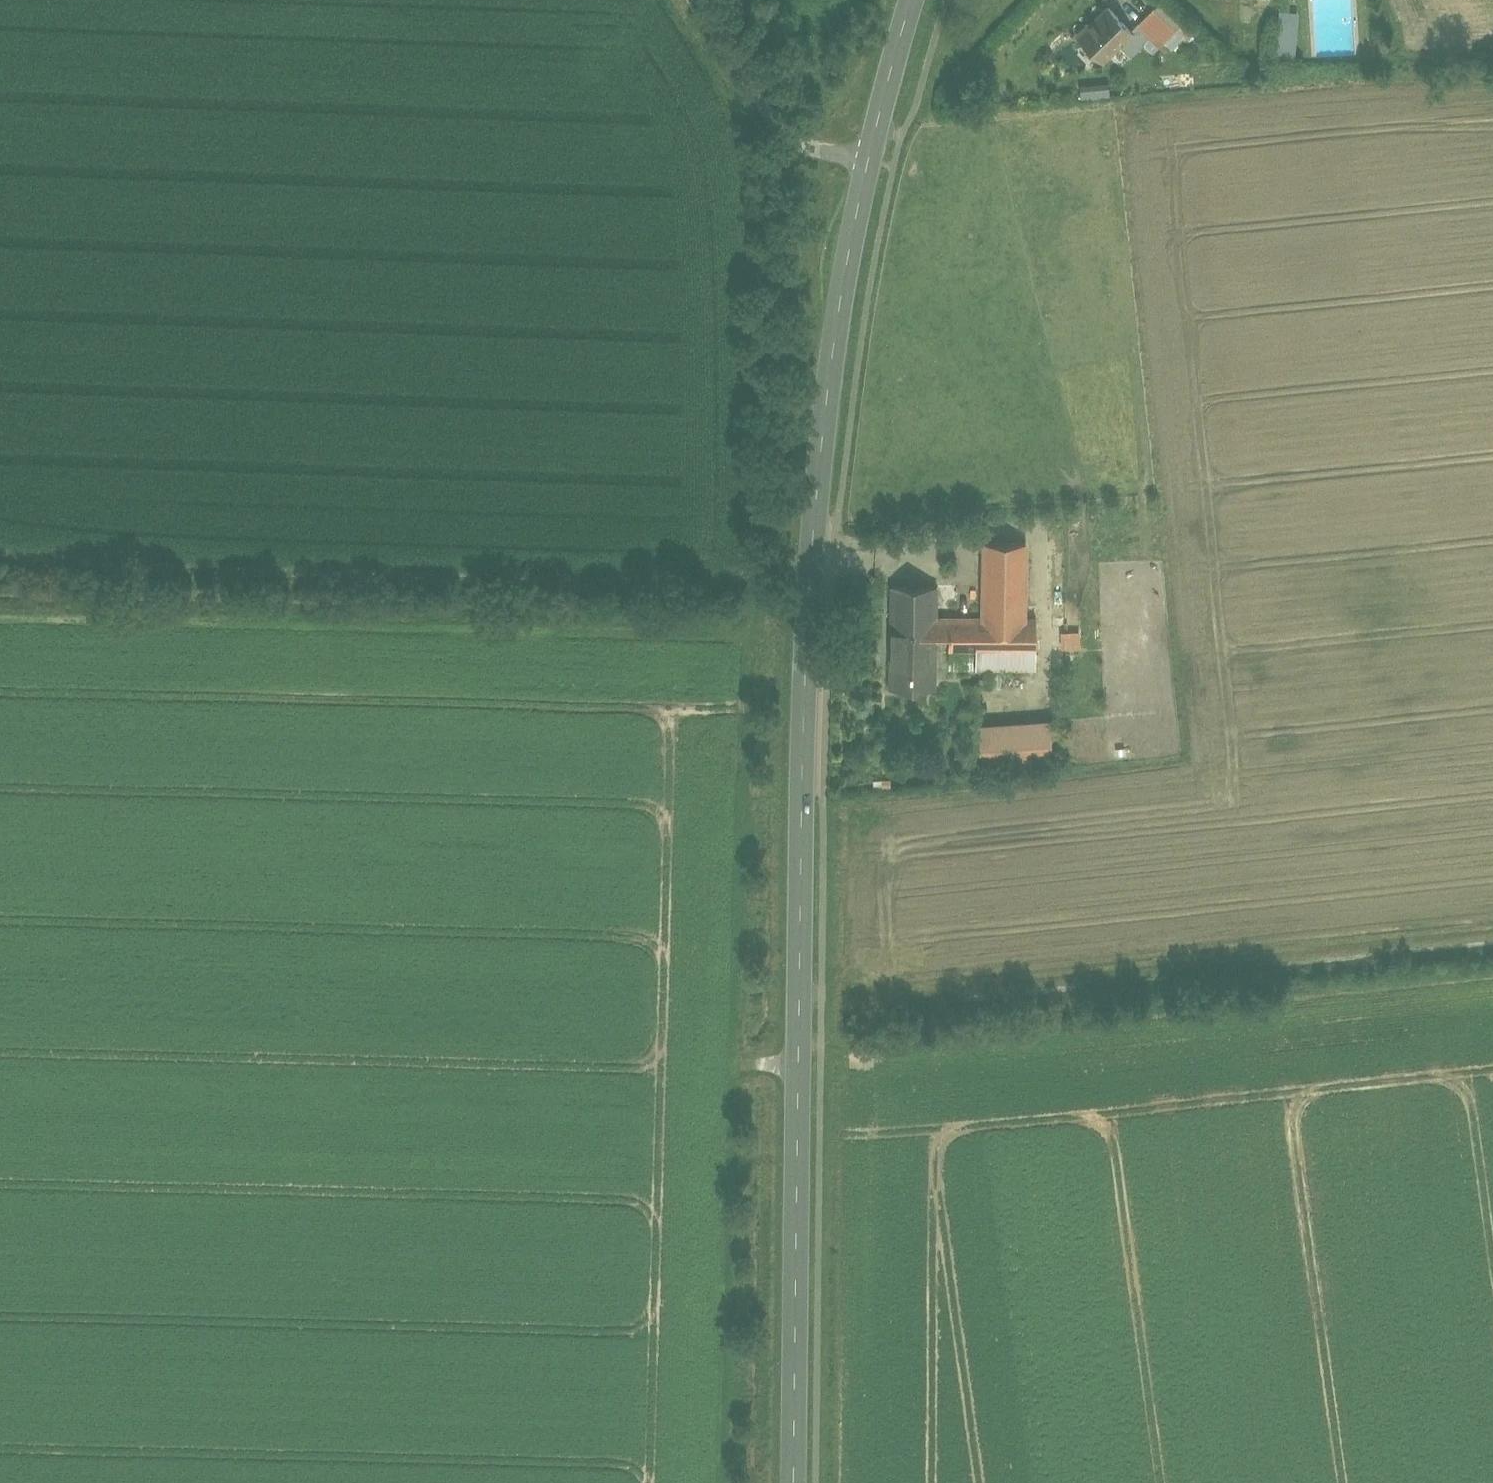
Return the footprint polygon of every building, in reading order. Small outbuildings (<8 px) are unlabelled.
[(1104,10),(1070,41),(1098,72),(1116,56),(1125,66),(1137,55),(1144,62),(1179,30),(1157,6),(1126,34),(1104,10)] [(1287,33),(1272,32),(1270,64),(1285,65),(1287,33)] [(1108,85),(1079,87),(1080,98),(1108,96),(1108,85)] [(933,590),(884,589),(881,694),(931,695),(932,656),(1032,658),(1033,623),(1023,623),(1025,549),(977,548),(976,622),(933,621),(933,590)] [(1081,649),(1081,630),(1061,631),(1061,650),(1081,649)] [(1048,772),(1047,725),(972,732),(973,779),(1048,772)]
